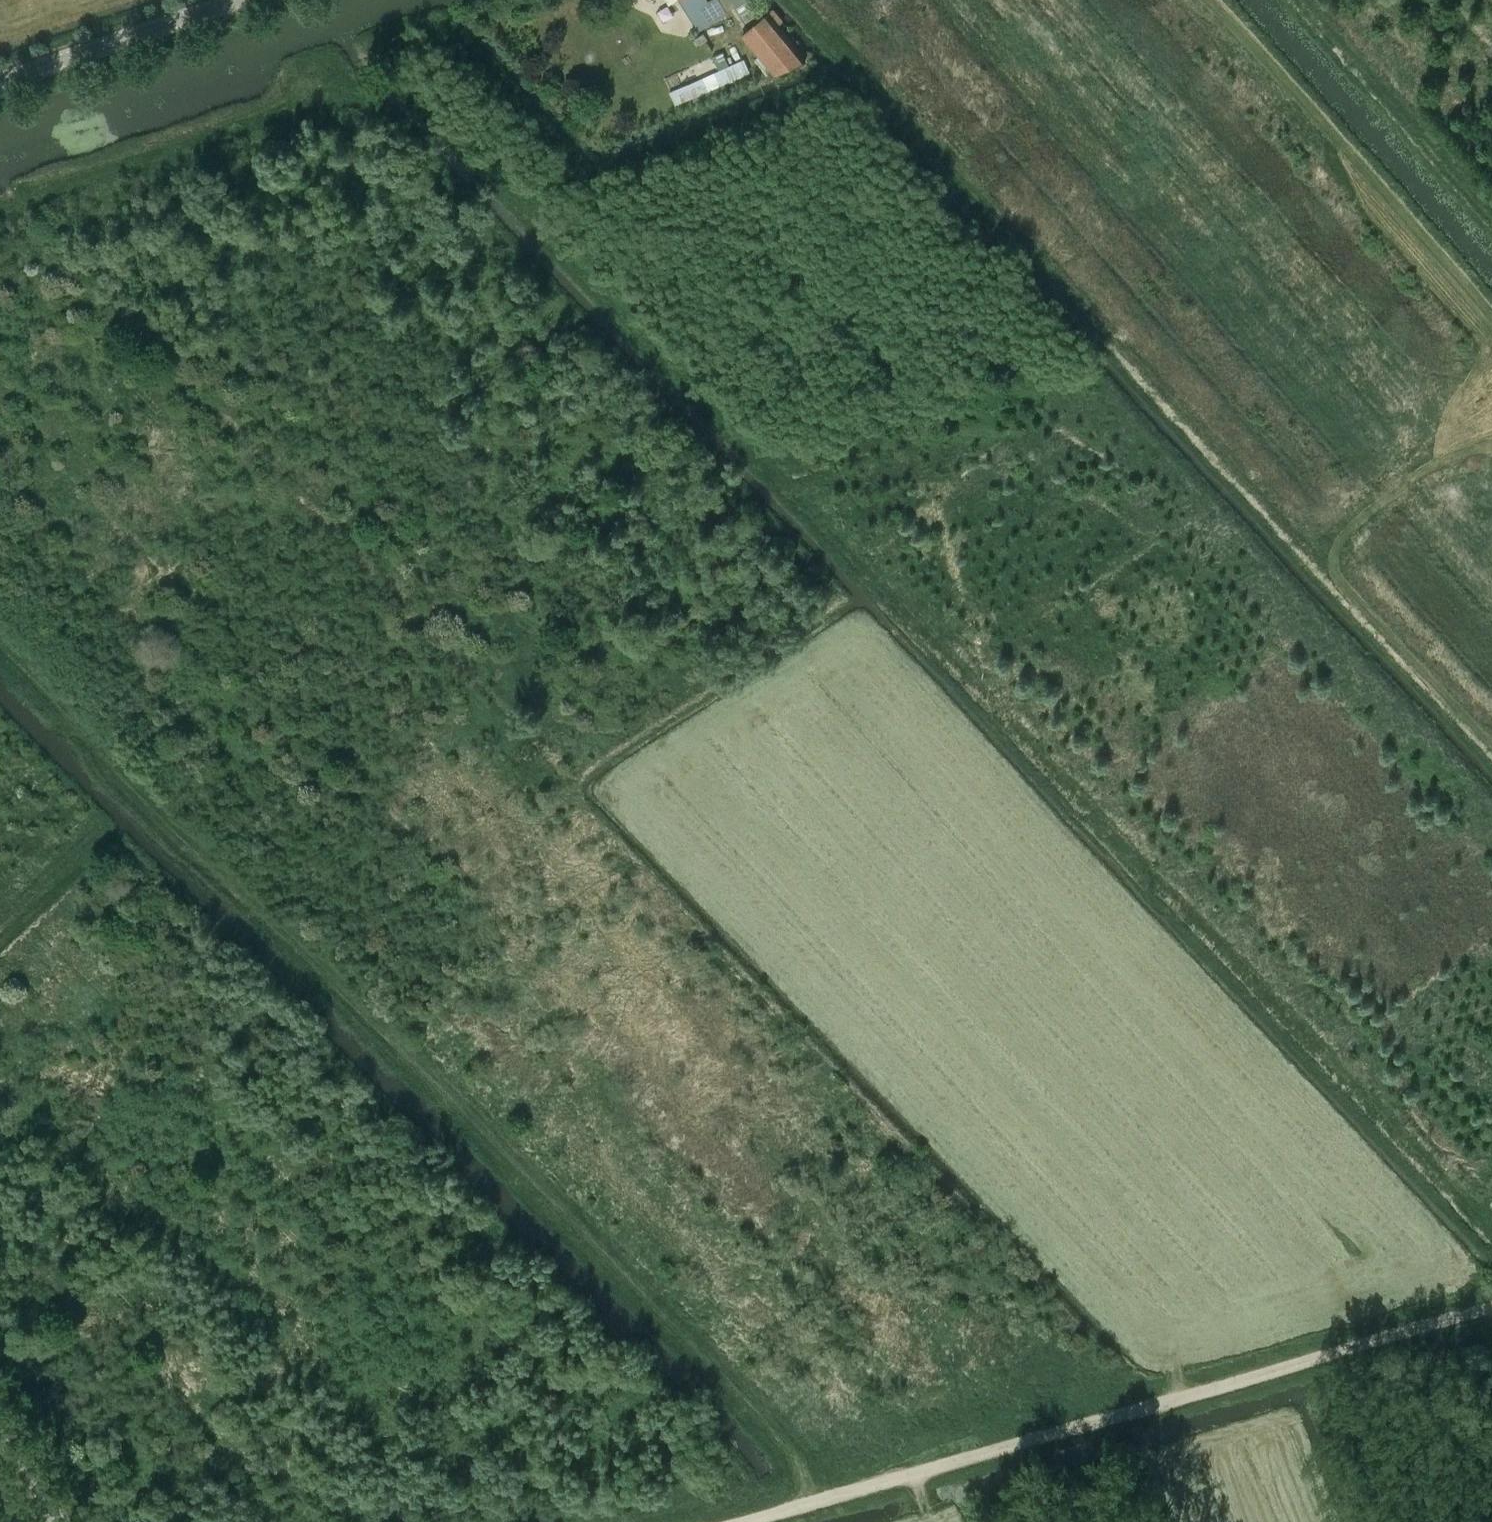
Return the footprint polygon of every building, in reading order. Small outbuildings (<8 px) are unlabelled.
[(714,0),(709,4),(707,0),(678,0),(679,2),(698,33),(724,16),(714,0)] [(673,103),(735,77),(729,64),(667,90),(673,103)]
